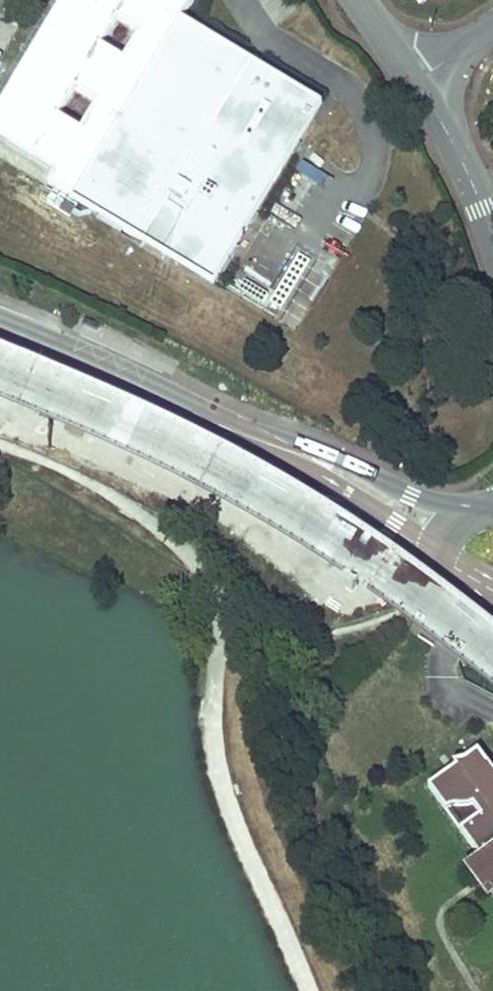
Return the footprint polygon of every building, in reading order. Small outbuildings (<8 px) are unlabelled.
[(213,285),(323,104),(220,42),(180,18),(188,11),(192,6),(194,0),(65,0),(0,106),(0,141),(54,175),(48,184),(213,285)] [(479,864),(477,865),(492,887),(492,778),(474,752),(461,762),(449,765),(452,769),(425,789),(479,864)]
